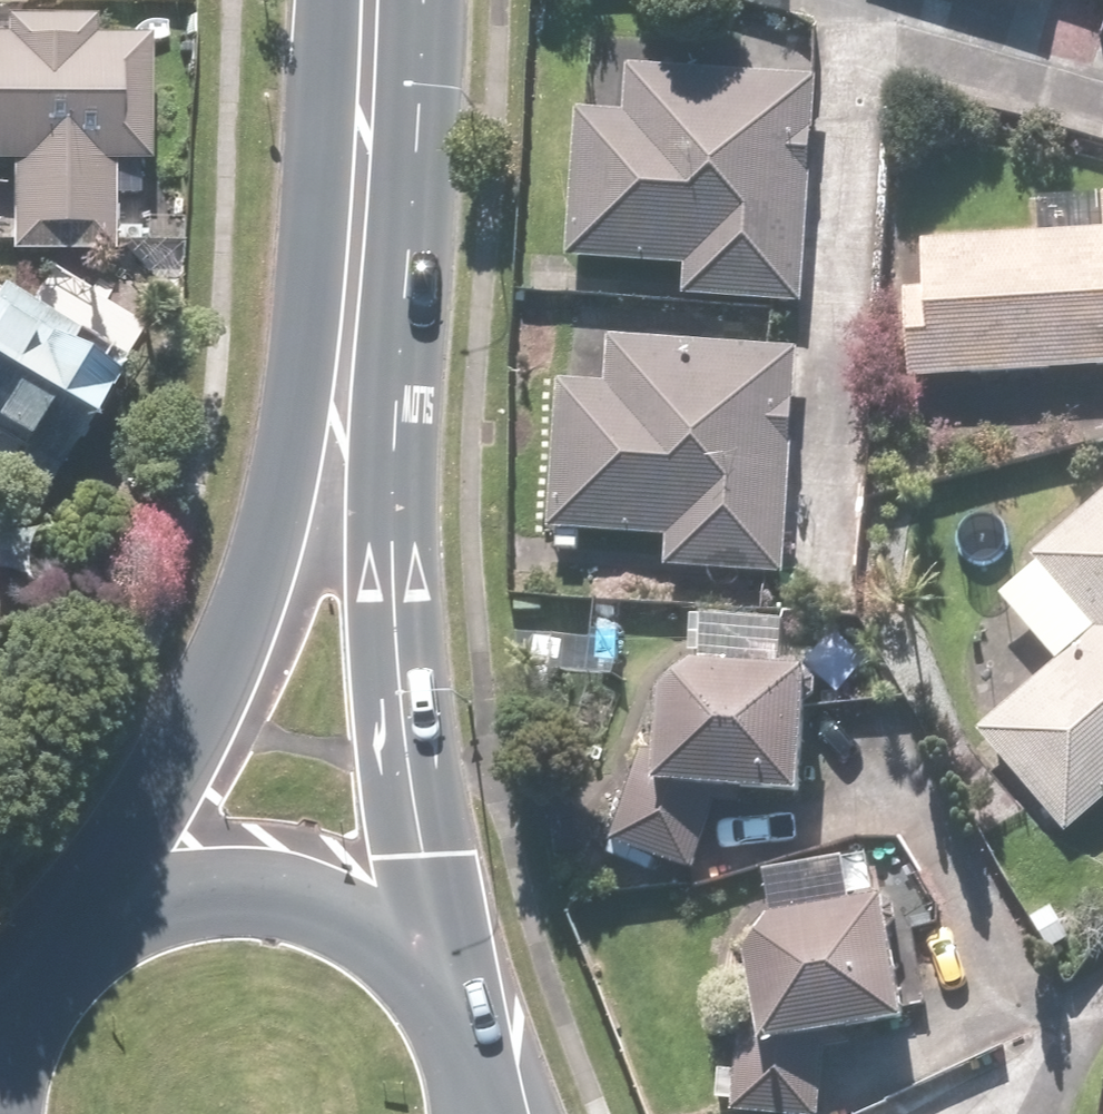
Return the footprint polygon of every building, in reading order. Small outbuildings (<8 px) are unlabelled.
[(1025,13),(1029,0),(978,0),(1025,13)] [(0,31),(0,174),(5,174),(4,250),(105,252),(106,174),(137,174),(138,45),(80,44),(80,32),(0,31)] [(610,118),(569,115),(558,268),(675,276),(673,303),(787,310),(803,82),(614,69),(610,118)] [(883,243),(893,388),(1102,374),(1102,209),(1093,210),(1094,229),(883,243)] [(37,481),(115,377),(0,292),(0,453),(37,481)] [(592,382),(555,380),(546,533),(660,539),(658,570),(771,576),(783,359),(593,348),(592,382)] [(1102,798),(1102,487),(1016,562),(1021,568),(985,599),(1042,665),(969,727),(1060,835),(1102,798)] [(801,687),(672,683),(669,684),(622,852),(710,877),(729,808),(789,803),(801,687)] [(860,853),(802,860),(808,907),(866,900),(860,853)] [(831,1045),(899,1034),(879,910),(759,929),(751,1113),(831,1113),(831,1045)]
